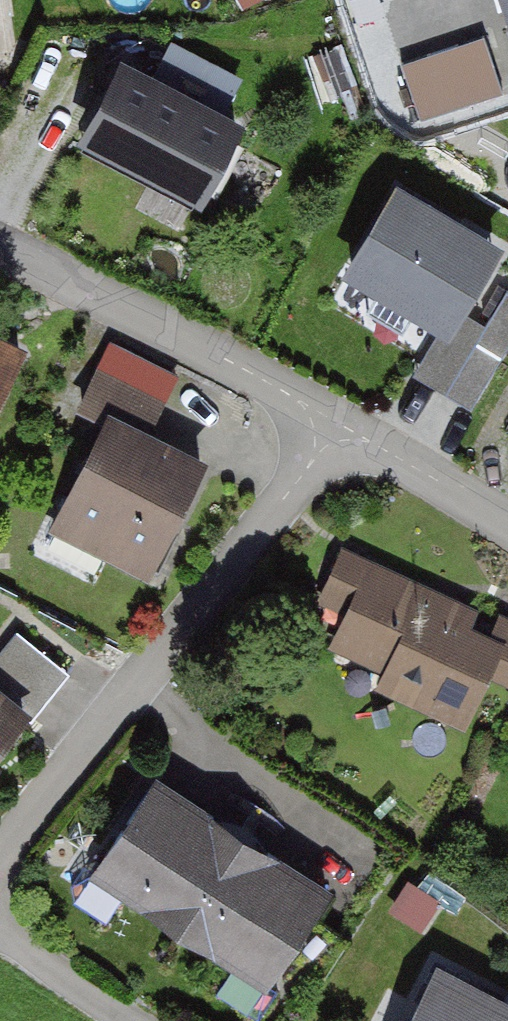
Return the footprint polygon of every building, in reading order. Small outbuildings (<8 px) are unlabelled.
[(482,31),(401,61),(422,117),(503,88),(482,31)] [(155,85),(119,68),(76,157),(206,219),(245,138),(221,126),(241,84),(171,51),(155,85)] [(500,224),(391,161),(337,255),(447,317),(455,302),(500,224)] [(415,366),(466,398),(507,330),(507,292),(500,287),(481,317),(455,302),(447,317),(415,366)] [(61,422),(88,435),(96,420),(141,441),(173,375),(101,340),(61,422)] [(0,348),(0,388),(15,355),(0,348)] [(141,441),(96,420),(88,435),(44,537),(142,580),(193,462),(141,441)] [(497,628),(362,563),(315,659),(450,724),(470,686),(497,628)] [(497,628),(470,686),(507,702),(507,620),(502,617),(497,628)] [(26,729),(0,705),(0,757),(26,729)] [(147,775),(79,875),(262,999),(330,899),(147,775)] [(386,1020),(507,1020),(507,1006),(422,958),(386,1020)]
